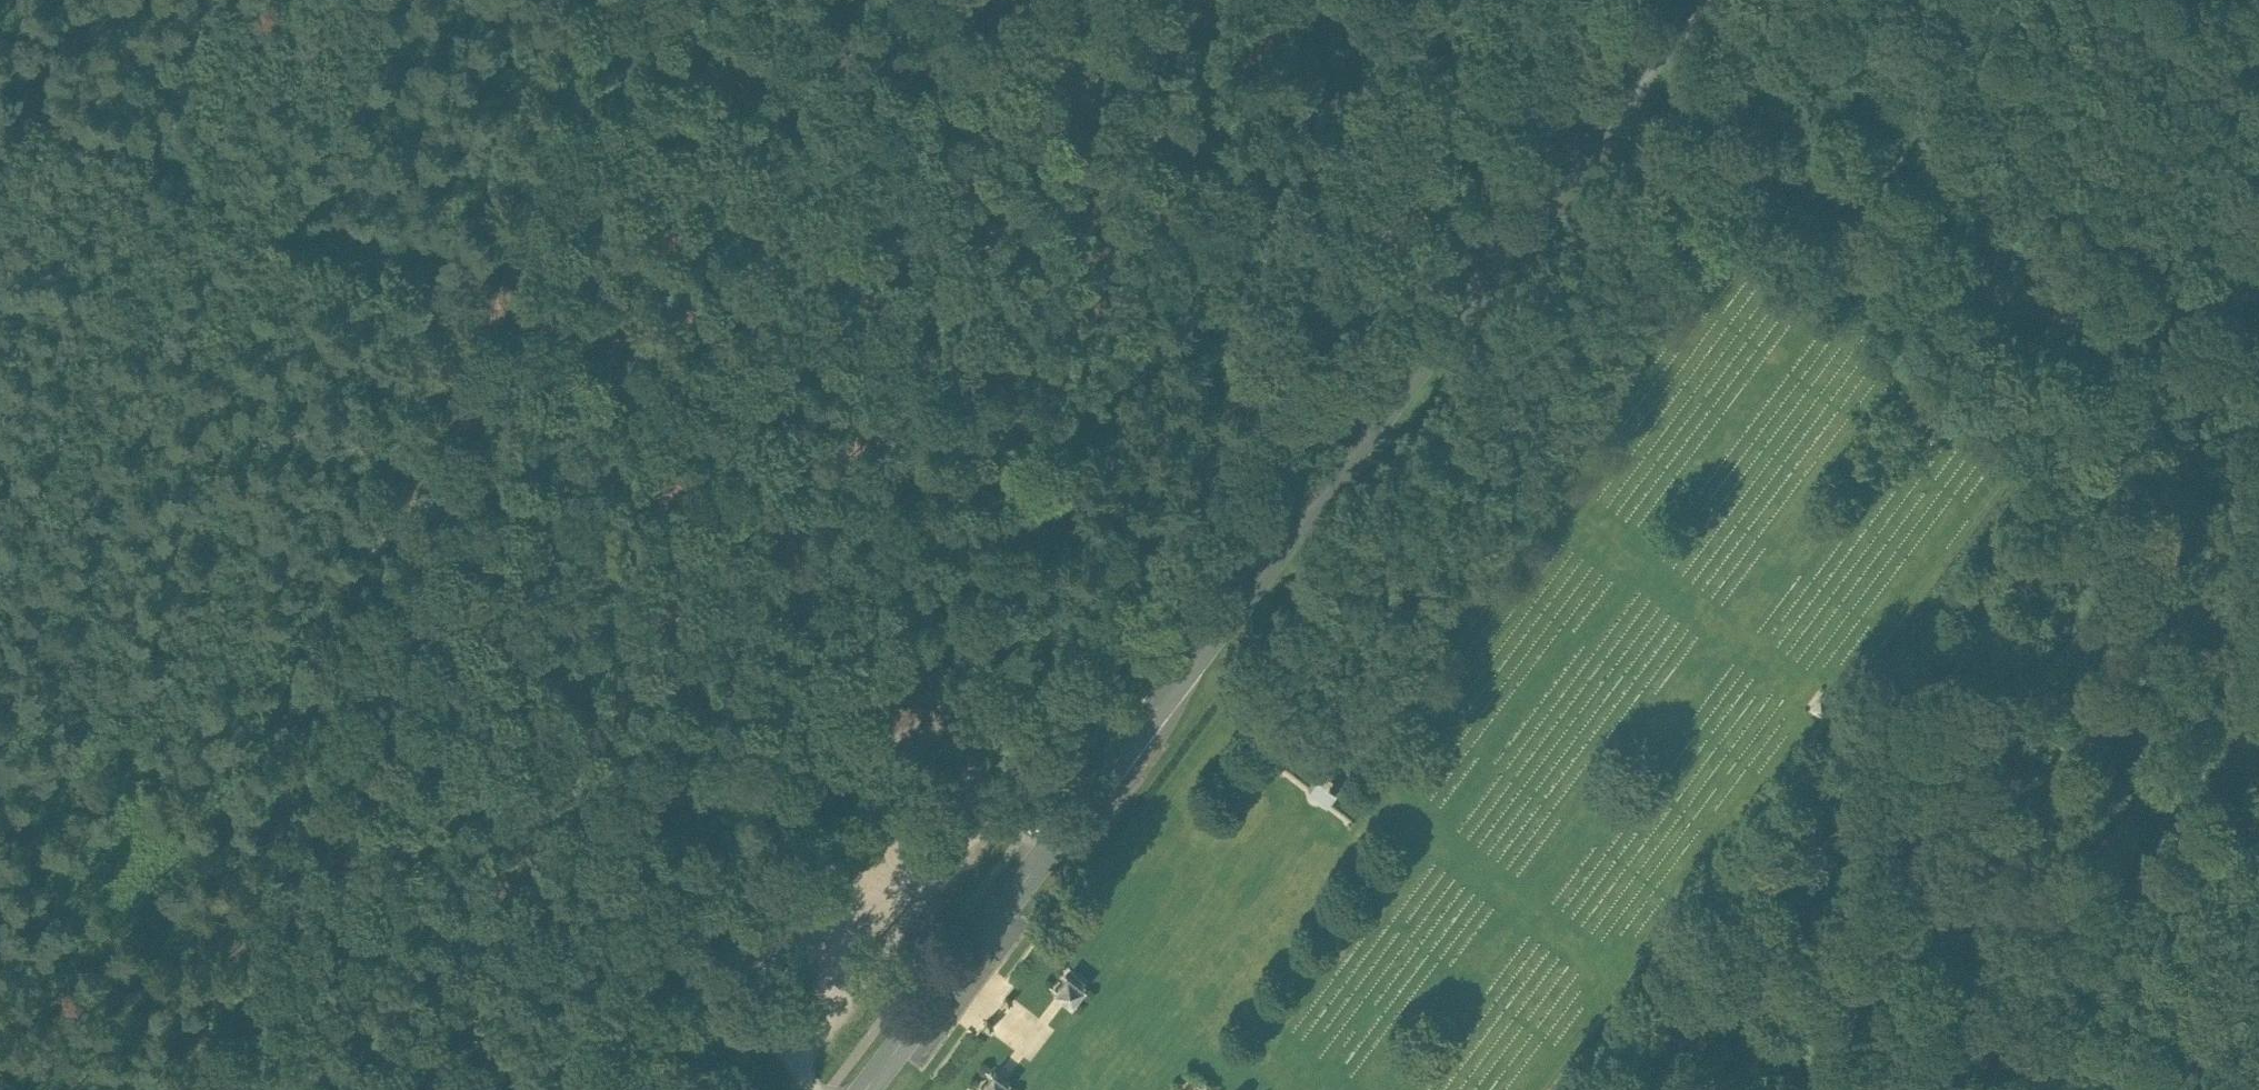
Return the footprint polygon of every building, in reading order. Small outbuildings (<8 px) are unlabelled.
[(1068,966),(1054,986),(1059,991),(1067,997),(1074,1002),(1089,982),(1068,966)] [(977,1085),(983,1089),(1006,1089),(1013,1081),(1007,1077),(999,1070),(992,1065),(977,1085)]
